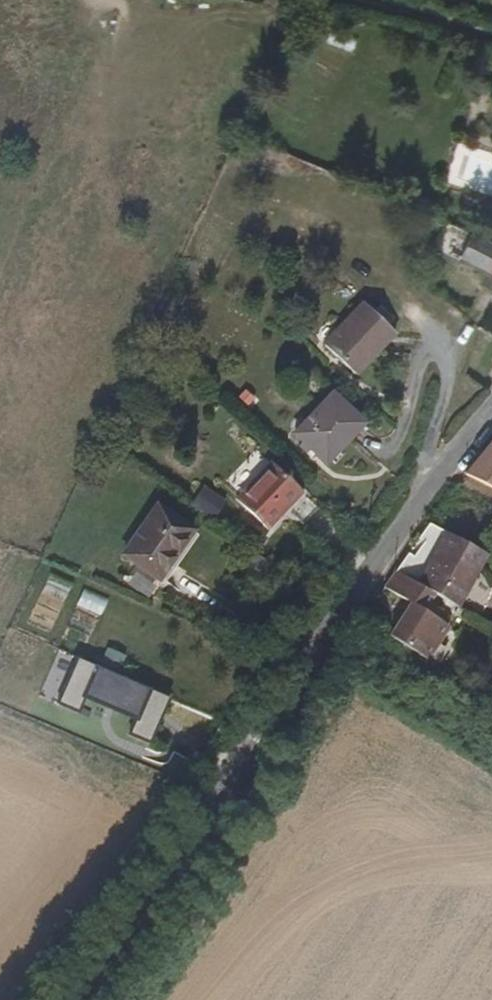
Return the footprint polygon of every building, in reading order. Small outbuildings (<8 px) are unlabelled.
[(477,252),(468,275),(491,286),(491,259),(477,252)] [(400,360),(370,333),(332,374),(363,402),(400,360)] [(320,492),(324,487),(337,472),(358,447),(325,419),(287,464),(320,492)] [(227,481),(241,493),(268,461),(255,450),(227,481)] [(464,501),(491,517),(491,468),(464,501)] [(331,492),(343,480),(337,472),(324,487),(331,492)] [(204,484),(191,502),(213,518),(226,500),(204,484)] [(268,560),(300,523),(264,492),(233,528),(268,560)] [(167,615),(197,567),(158,543),(127,591),(167,615)] [(425,549),(410,568),(390,598),(434,625),(449,635),(482,586),(425,549)] [(402,630),(381,660),(422,689),(445,656),(424,639),(428,633),(434,625),(390,598),(378,615),(402,630)] [(446,656),(451,649),(428,633),(424,639),(446,656)] [(76,656),(57,702),(79,711),(84,698),(140,721),(153,688),(76,656)]
